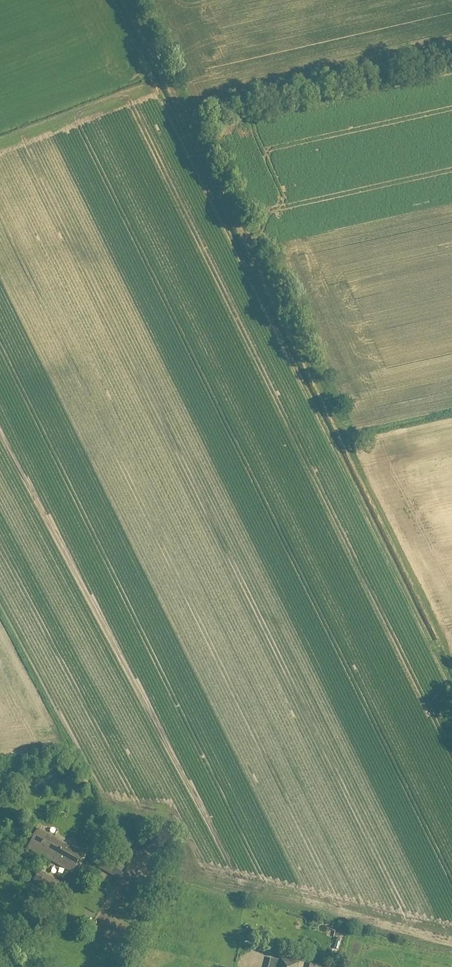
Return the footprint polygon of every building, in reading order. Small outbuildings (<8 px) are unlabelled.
[(71,873),(82,854),(38,829),(27,848),(71,873)] [(124,843),(132,847),(135,841),(127,838),(124,843)] [(52,894),(59,883),(40,872),(33,883),(52,894)] [(254,953),(259,949),(254,942),(247,948),(256,961),(258,959),(254,953)]
